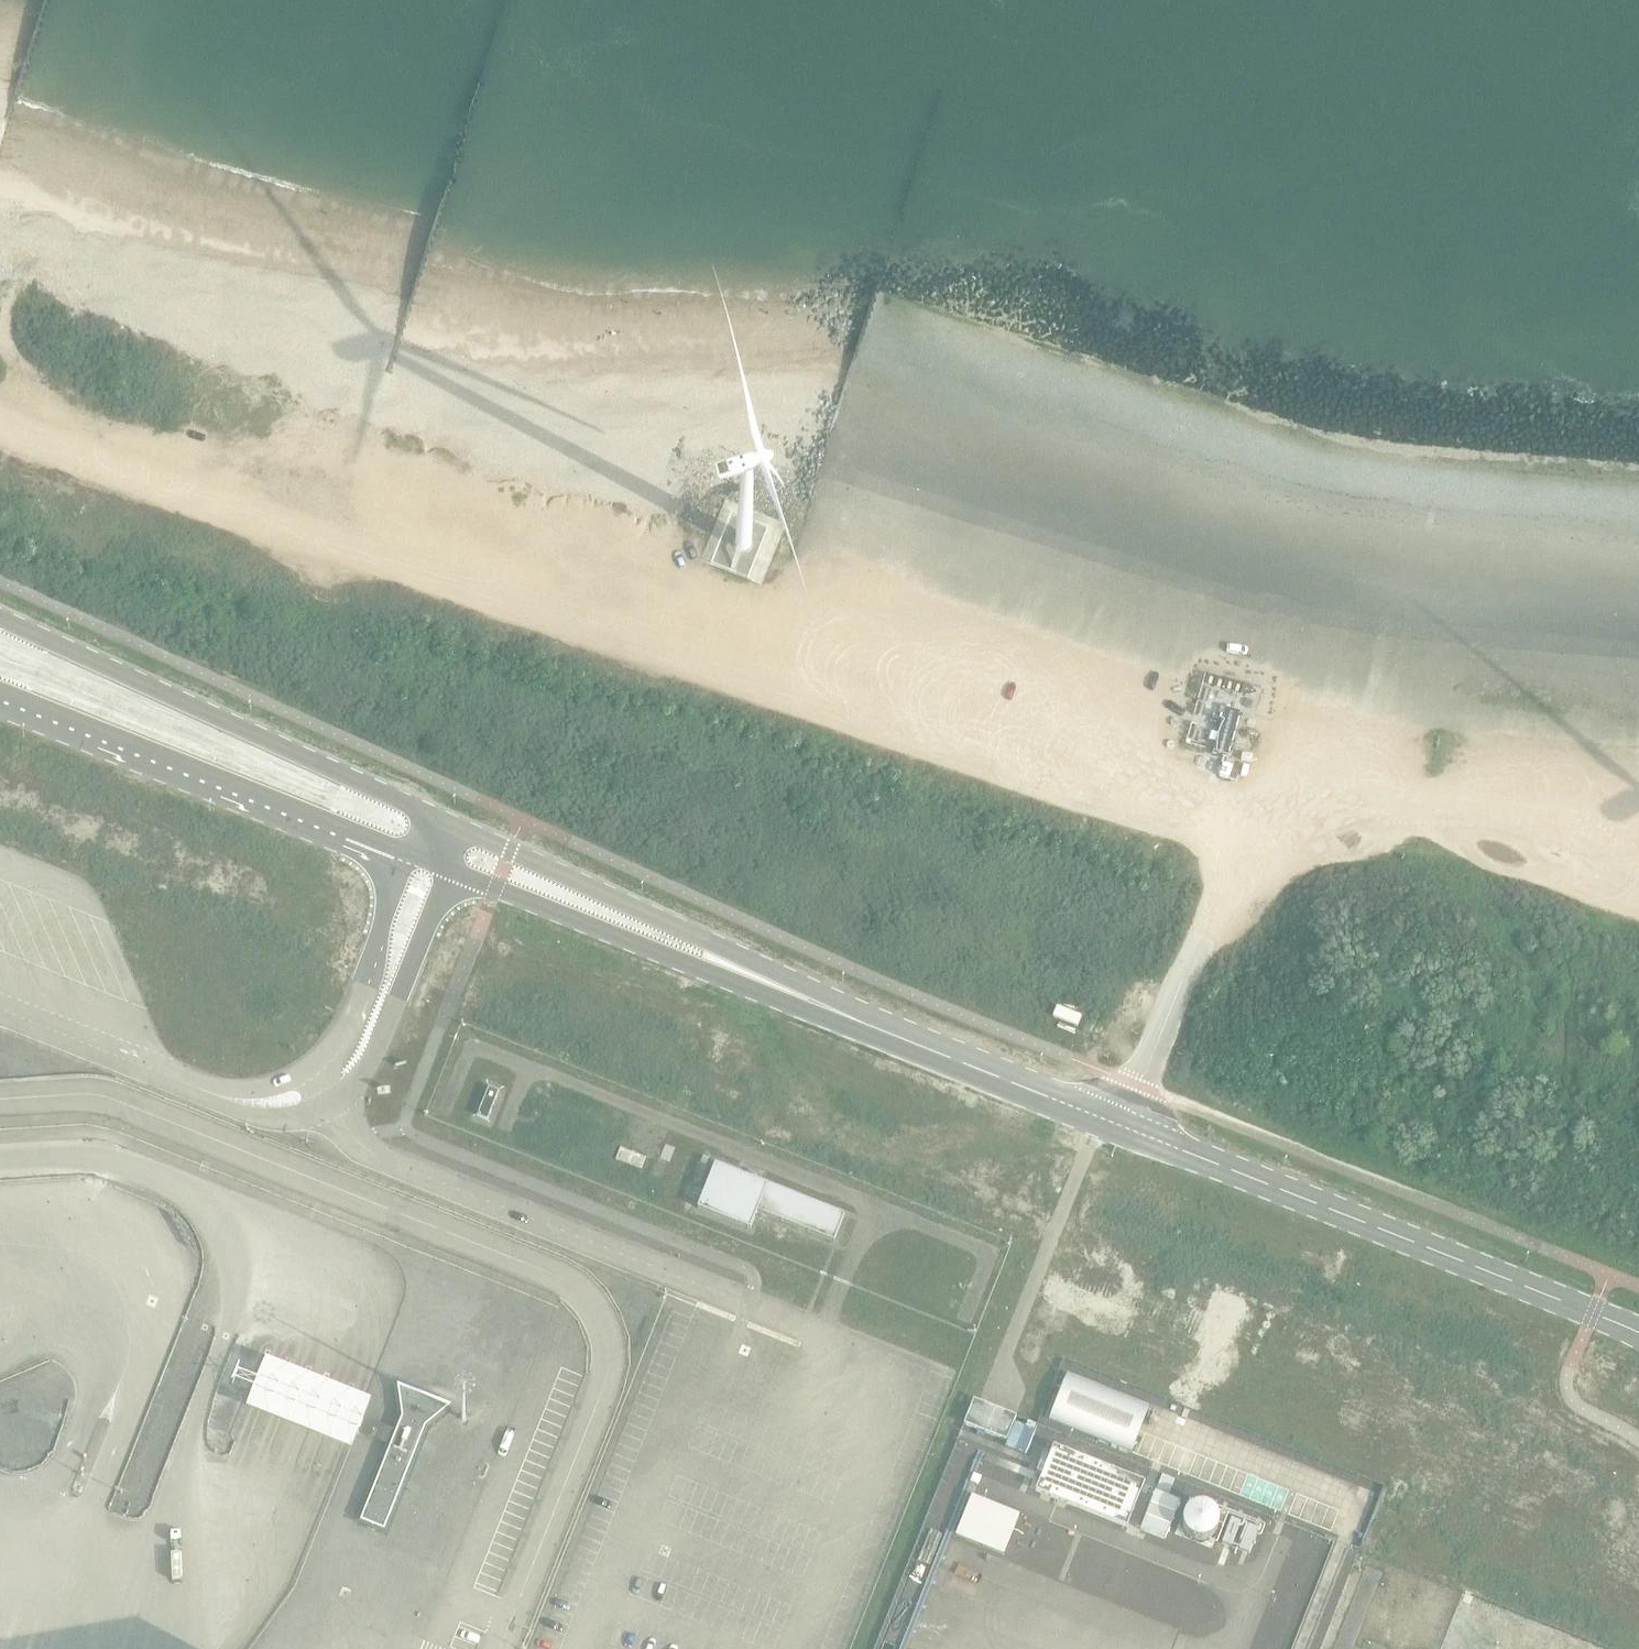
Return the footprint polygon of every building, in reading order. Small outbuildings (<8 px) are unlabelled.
[(1223,708),(1210,754),(1220,757),(1226,758),(1229,745),(1238,712),(1223,708)] [(487,1119),(499,1090),(488,1086),(476,1115),(487,1119)] [(714,1163),(697,1207),(750,1228),(757,1211),(833,1241),(844,1214),(714,1163)] [(369,1401),(260,1360),(242,1406),(352,1448),(369,1401)] [(1067,1372),(1048,1417),(1131,1450),(1149,1405),(1067,1372)] [(452,1409),(398,1387),(401,1419),(360,1522),(384,1532),(426,1428),(452,1409)] [(1006,1440),(1016,1415),(1006,1412),(973,1398),(963,1423),(996,1436),(1001,1438),(1006,1440)] [(1044,1466),(1035,1490),(1126,1526),(1144,1481),(1053,1444),(1051,1449),(1044,1466)] [(955,1533),(1005,1553),(1021,1512),(972,1492),(955,1533)] [(1164,1539),(1179,1502),(1154,1492),(1140,1529),(1164,1539)] [(1254,1550),(1266,1516),(1193,1492),(1180,1532),(1217,1544),(1219,1538),(1254,1550)]
